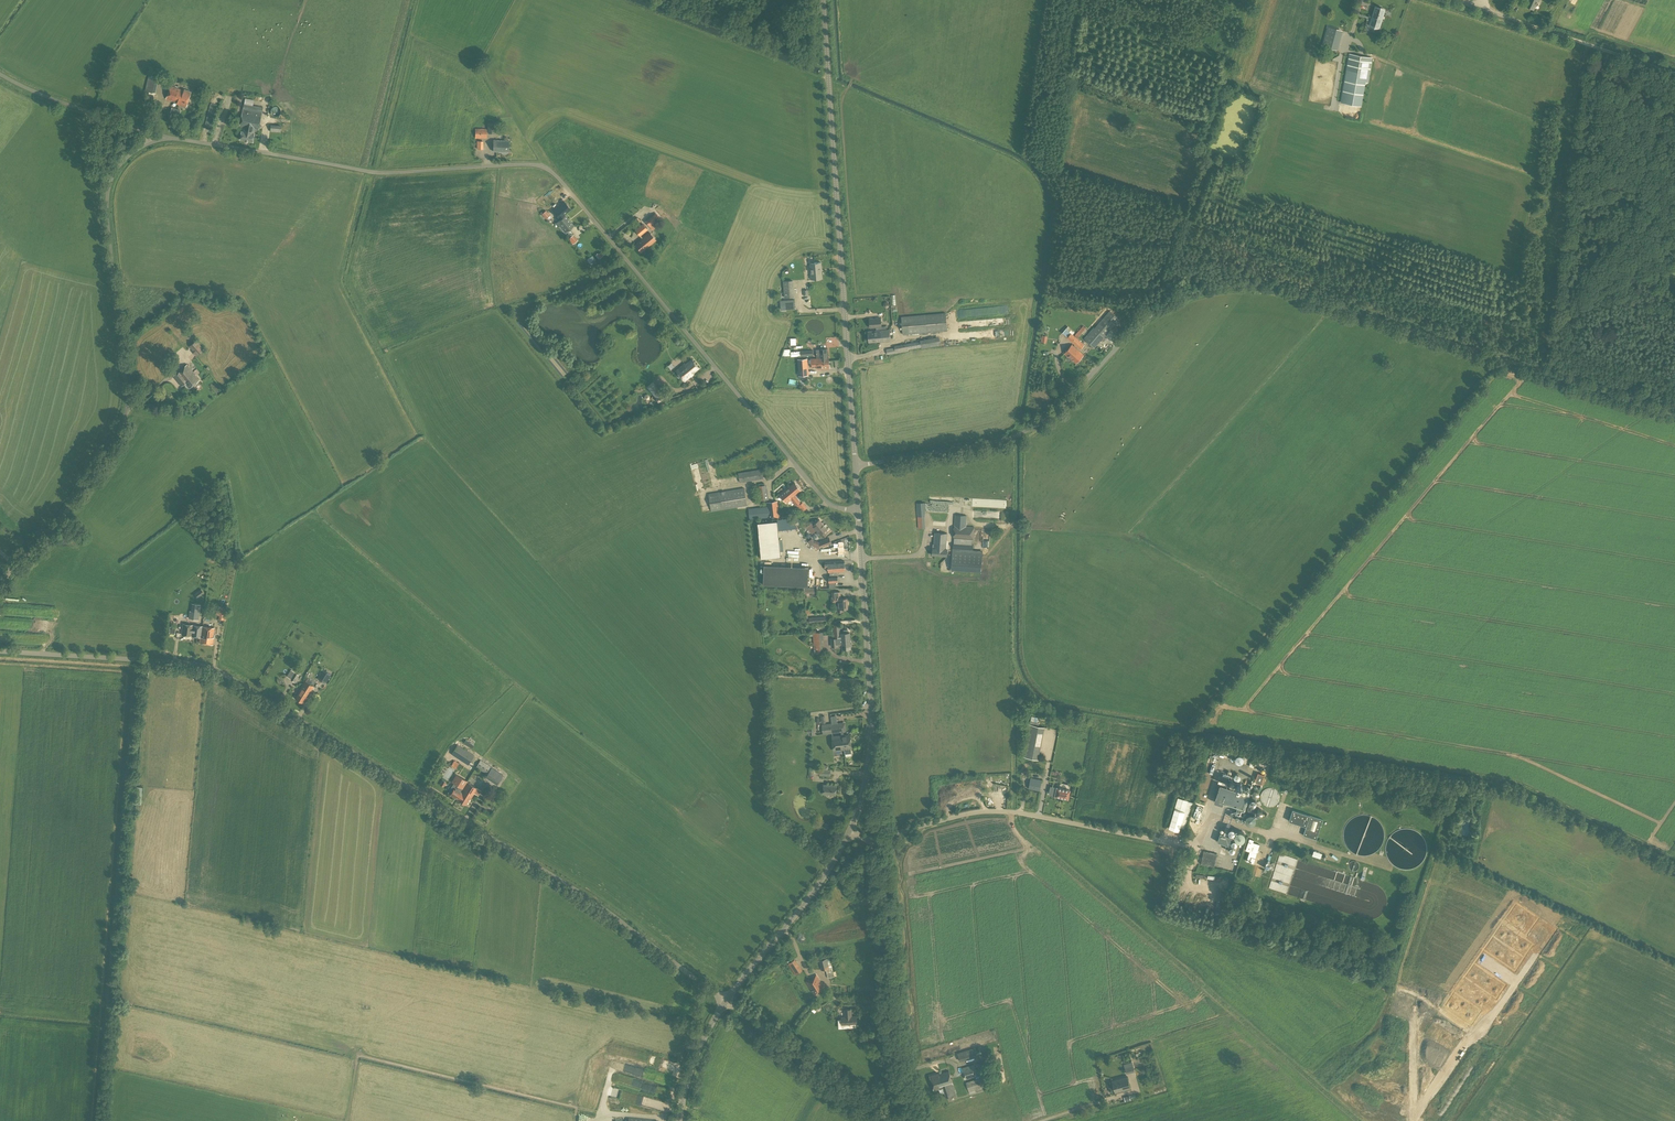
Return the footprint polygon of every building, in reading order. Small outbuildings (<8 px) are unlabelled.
[(1525,5),(1534,9),(1538,1),(1539,1),(1539,0),(1527,0),(1525,5)] [(1384,10),(1375,7),(1373,16),(1369,15),(1366,23),(1379,27),(1382,18),(1384,10)] [(1333,58),(1341,30),(1328,27),(1320,55),(1333,58)] [(1368,82),(1372,58),(1350,54),(1342,103),(1361,106),(1365,81),(1368,82)] [(158,80),(152,79),(153,75),(149,74),(148,78),(145,90),(156,93),(158,80)] [(177,104),(179,104),(186,107),(191,91),(184,89),(184,90),(170,86),(166,99),(174,101),(177,103),(177,104)] [(253,105),(254,100),(245,98),(244,104),(239,126),(242,126),(240,139),(253,142),(255,129),(258,130),(263,107),(253,105)] [(204,127),(211,128),(215,108),(209,106),(204,127)] [(275,116),(276,116),(277,116),(277,115),(278,115),(279,114),(280,113),(280,112),(281,111),(280,110),(280,109),(280,108),(279,108),(279,107),(278,107),(277,106),(276,106),(275,106),(274,106),(273,106),(273,107),(272,107),(271,108),(271,109),(271,110),(271,111),(271,112),(271,113),(271,114),(272,114),(273,115),(274,116),(275,116)] [(487,138),(487,128),(475,128),(475,138),(487,138)] [(509,152),(509,140),(493,140),(493,151),(501,151),(501,152),(503,154),(506,154),(508,153),(508,152),(509,152)] [(557,223),(566,216),(565,214),(571,209),(565,202),(558,207),(557,206),(552,211),(560,220),(557,222),(557,223)] [(550,215),(540,203),(534,207),(545,220),(550,215)] [(644,221),(652,229),(655,225),(654,223),(657,220),(652,214),(644,221)] [(571,221),(566,216),(557,223),(559,225),(560,224),(566,231),(574,225),(571,221)] [(640,236),(648,229),(643,223),(635,230),(640,236)] [(649,246),(656,240),(649,232),(642,238),(635,244),(641,252),(648,246),(649,246)] [(578,239),(573,234),(568,239),(572,244),(578,239)] [(590,264),(596,259),(592,255),(587,260),(590,264)] [(1627,257),(1617,257),(1616,267),(1627,267),(1627,257)] [(821,263),(810,263),(811,271),(811,279),(822,278),(821,270),(821,269),(821,263)] [(784,289),(794,288),(793,280),(783,281),(784,289)] [(781,310),(794,310),(794,301),(780,302),(781,310)] [(1094,348),(1120,319),(1110,311),(1085,340),(1094,348)] [(903,334),(947,330),(946,313),(901,317),(903,334)] [(877,330),(886,329),(886,326),(881,327),(881,318),(869,319),(870,328),(876,327),(877,330)] [(1078,337),(1086,328),(1083,326),(1075,335),(1078,337)] [(886,329),(877,330),(877,331),(868,331),(869,342),(890,340),(889,329),(886,330),(886,329)] [(1084,345),(1068,330),(1065,335),(1061,332),(1055,338),(1060,342),(1062,339),(1061,339),(1065,335),(1080,349),(1084,345)] [(195,342),(188,348),(193,353),(199,348),(195,342)] [(1076,363),(1083,355),(1079,352),(1080,351),(1072,344),(1064,353),(1072,360),(1073,360),(1076,363)] [(823,361),(829,360),(829,357),(828,357),(827,349),(816,349),(817,358),(820,358),(821,362),(823,362),(823,361)] [(799,376),(809,375),(808,358),(797,359),(799,376)] [(817,364),(817,369),(829,368),(829,360),(823,361),(823,362),(821,362),(820,358),(817,358),(811,359),(812,365),(817,364)] [(698,368),(691,359),(685,364),(685,363),(675,371),(684,381),(693,373),(692,372),(698,368)] [(166,376),(175,367),(170,361),(161,369),(166,376)] [(189,388),(199,380),(195,375),(196,374),(187,364),(173,375),(182,386),(185,383),(189,388)] [(662,393),(652,381),(646,387),(655,397),(658,403),(669,397),(668,396),(667,392),(666,393),(665,391),(662,393)] [(740,482),(764,478),(762,469),(738,473),(740,482)] [(791,499),(802,512),(807,507),(803,502),(800,504),(799,503),(801,501),(796,495),(795,496),(795,495),(801,490),(795,482),(789,487),(788,487),(792,491),(791,492),(794,497),(791,499)] [(761,500),(768,499),(767,484),(760,485),(761,500)] [(787,503),(791,499),(794,497),(791,492),(792,491),(788,487),(780,494),(787,503)] [(711,511),(747,505),(744,488),(708,494),(711,511)] [(778,510),(777,501),(767,502),(767,507),(749,509),(750,518),(768,517),(768,519),(779,518),(779,516),(789,516),(788,509),(778,510)] [(919,528),(925,528),(924,517),(925,512),(925,502),(921,502),(917,503),(919,528)] [(973,539),(974,527),(966,526),(967,515),(955,515),(954,525),(954,538),(973,539)] [(827,529),(820,520),(813,526),(811,524),(807,527),(812,533),(816,529),(818,531),(816,533),(816,534),(817,535),(818,535),(820,534),(823,538),(827,535),(824,531),(827,529)] [(762,559),(782,557),(779,521),(759,523),(762,559)] [(946,548),(947,533),(935,532),(934,544),(933,544),(933,548),(933,547),(932,555),(947,556),(947,549),(946,548)] [(832,543),(829,537),(819,541),(814,540),(812,538),(808,541),(810,545),(819,548),(832,543)] [(801,557),(801,544),(794,544),(794,553),(791,553),(791,556),(801,557)] [(981,572),(982,550),(973,550),(973,552),(952,551),(951,569),(981,572)] [(829,571),(837,571),(836,561),(825,561),(825,567),(829,567),(829,571)] [(836,561),(837,571),(845,571),(844,561),(836,561)] [(807,586),(807,575),(808,567),(764,565),(763,584),(807,586)] [(816,593),(816,588),(804,588),(804,593),(808,593),(808,596),(816,596),(816,593)] [(197,598),(204,593),(201,589),(194,594),(197,598)] [(840,598),(840,597),(834,597),(834,602),(837,602),(838,612),(843,611),(843,608),(848,608),(847,598),(840,598)] [(199,620),(201,604),(192,603),(191,611),(189,611),(188,618),(199,620)] [(224,610),(224,607),(219,606),(219,610),(217,609),(216,614),(219,615),(219,619),(223,619),(225,610),(224,610)] [(200,638),(202,626),(183,624),(181,635),(200,637),(200,638)] [(842,640),(850,639),(850,632),(849,632),(849,630),(847,629),(844,629),(843,631),(843,633),(840,633),(840,624),(834,625),(834,634),(832,634),(838,634),(840,634),(840,637),(842,637),(842,640)] [(200,638),(199,642),(213,644),(214,633),(214,628),(202,626),(200,638)] [(822,649),(822,643),(824,643),(823,631),(813,632),(814,648),(814,652),(820,652),(820,649),(822,649)] [(832,638),(831,638),(832,646),(837,646),(837,647),(839,647),(842,647),(843,649),(851,648),(850,644),(851,644),(851,642),(851,641),(850,640),(850,639),(842,640),(842,637),(840,637),(840,634),(838,634),(832,634),(832,638)] [(294,681),(299,674),(291,669),(287,676),(290,678),(290,679),(294,681)] [(325,683),(331,674),(323,669),(317,679),(325,683)] [(307,695),(313,686),(305,681),(299,690),(300,691),(295,698),(302,702),(307,695)] [(841,732),(840,722),(838,723),(832,723),(831,723),(821,724),(823,734),(832,733),(841,732)] [(843,741),(843,749),(844,749),(845,753),(845,754),(851,753),(851,748),(852,748),(850,734),(841,736),(841,741),(843,741)] [(834,750),(843,749),(843,741),(841,741),(841,736),(833,737),(834,750)] [(468,765),(474,756),(457,745),(451,754),(468,765)] [(1039,754),(1040,749),(1026,746),(1024,757),(1038,760),(1039,754)] [(1237,762),(1243,759),(1240,752),(1233,756),(1237,762)] [(451,765),(457,769),(460,763),(454,760),(451,765)] [(491,767),(480,760),(476,767),(487,774),(485,777),(497,784),(503,775),(492,767),(491,767)] [(828,769),(828,766),(822,765),(822,768),(820,768),(819,775),(830,776),(831,769),(828,769)] [(1224,772),(1219,782),(1225,785),(1230,775),(1224,772)] [(1264,775),(1258,773),(1255,782),(1261,784),(1264,775)] [(451,795),(457,799),(462,792),(461,791),(463,788),(467,782),(458,776),(454,783),(457,785),(454,789),(452,788),(449,792),(451,794),(451,795)] [(1039,790),(1041,782),(1030,780),(1029,788),(1039,790)] [(462,792),(457,799),(466,804),(476,787),(467,782),(463,788),(461,791),(462,792)] [(1215,799),(1214,802),(1222,804),(1223,802),(1238,806),(1235,814),(1243,816),(1246,809),(1243,808),(1248,793),(1220,784),(1215,799)] [(835,794),(836,786),(824,785),(823,793),(835,794)] [(1053,786),(1051,794),(1055,795),(1055,796),(1068,799),(1070,790),(1056,787),(1053,786)] [(1174,808),(1184,811),(1187,801),(1177,798),(1174,808)] [(1316,839),(1317,835),(1322,819),(1292,809),(1289,820),(1306,826),(1303,835),(1316,839)] [(1243,819),(1250,824),(1256,817),(1249,811),(1243,819)] [(1234,830),(1234,840),(1243,840),(1243,830),(1234,830)] [(1228,845),(1231,837),(1220,833),(1217,841),(1228,845)] [(1253,840),(1249,838),(1245,850),(1250,851),(1247,861),(1253,863),(1255,858),(1259,844),(1253,842),(1253,840)] [(1320,858),(1322,853),(1314,850),(1312,856),(1320,858)] [(1201,864),(1214,867),(1217,853),(1204,851),(1201,864)] [(1493,936),(1486,951),(1521,967),(1528,953),(1493,936)] [(1486,951),(1479,966),(1514,982),(1521,967),(1486,951)] [(830,958),(822,959),(822,956),(817,958),(817,957),(806,959),(807,961),(810,960),(811,962),(819,960),(820,965),(821,970),(826,969),(828,978),(834,976),(830,958)] [(802,970),(795,959),(788,964),(795,975),(802,970)] [(809,979),(805,981),(814,995),(825,987),(816,975),(812,977),(813,978),(810,979),(809,979)] [(851,1016),(851,1009),(845,1009),(845,1016),(842,1017),(842,1024),(857,1023),(856,1016),(851,1016)] [(960,1061),(977,1056),(974,1048),(957,1053),(960,1061)] [(980,1075),(988,1073),(985,1061),(976,1063),(980,1075)] [(1126,1074),(1135,1072),(1132,1062),(1124,1064),(1126,1074)] [(965,1079),(978,1076),(974,1064),(961,1068),(965,1079)] [(950,1073),(949,1071),(939,1074),(938,1073),(929,1075),(934,1090),(940,1088),(943,1087),(946,1098),(956,1094),(953,1084),(952,1081),(950,1073)] [(969,1094),(976,1092),(975,1089),(985,1086),(990,1085),(987,1076),(966,1082),(968,1091),(969,1094)] [(1115,1092),(1131,1088),(1127,1076),(1112,1080),(1115,1092)]
